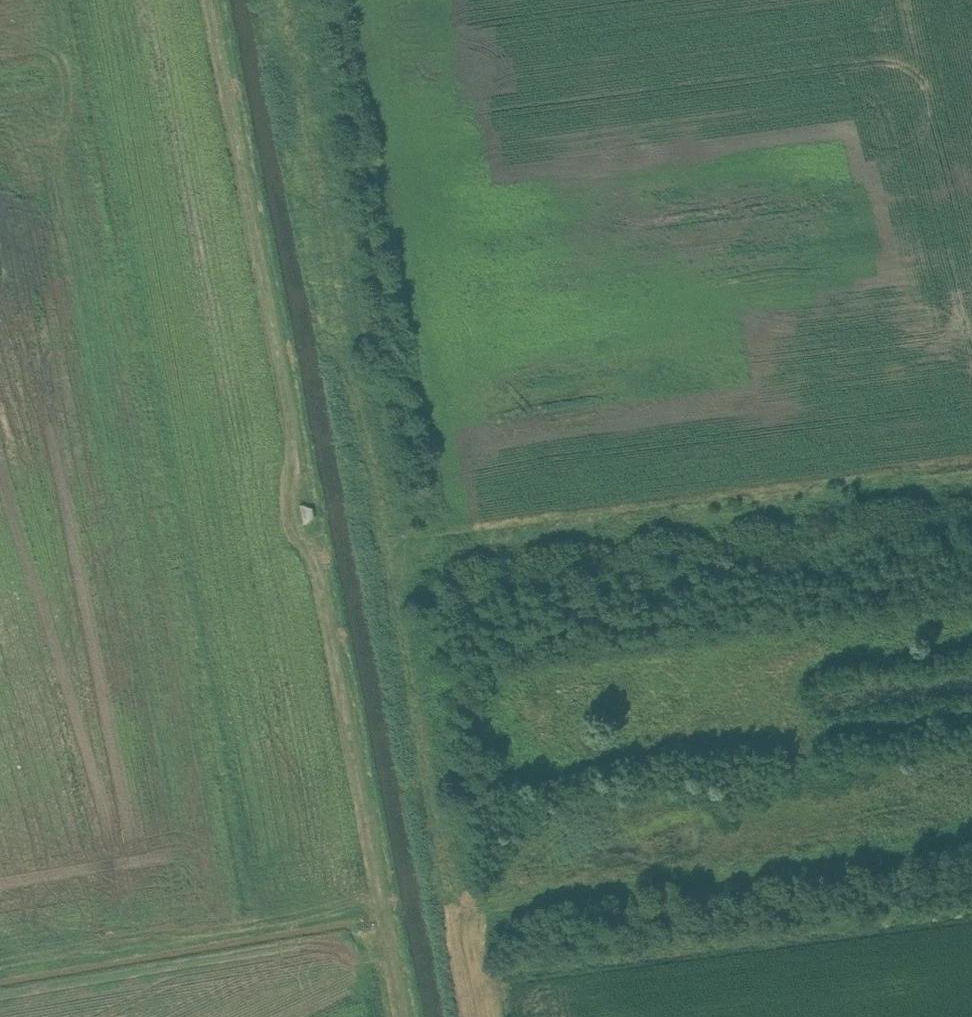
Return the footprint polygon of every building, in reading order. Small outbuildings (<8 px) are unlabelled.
[(306,502),(302,502),(303,524),(307,524),(316,517),(315,507),(306,502)]
